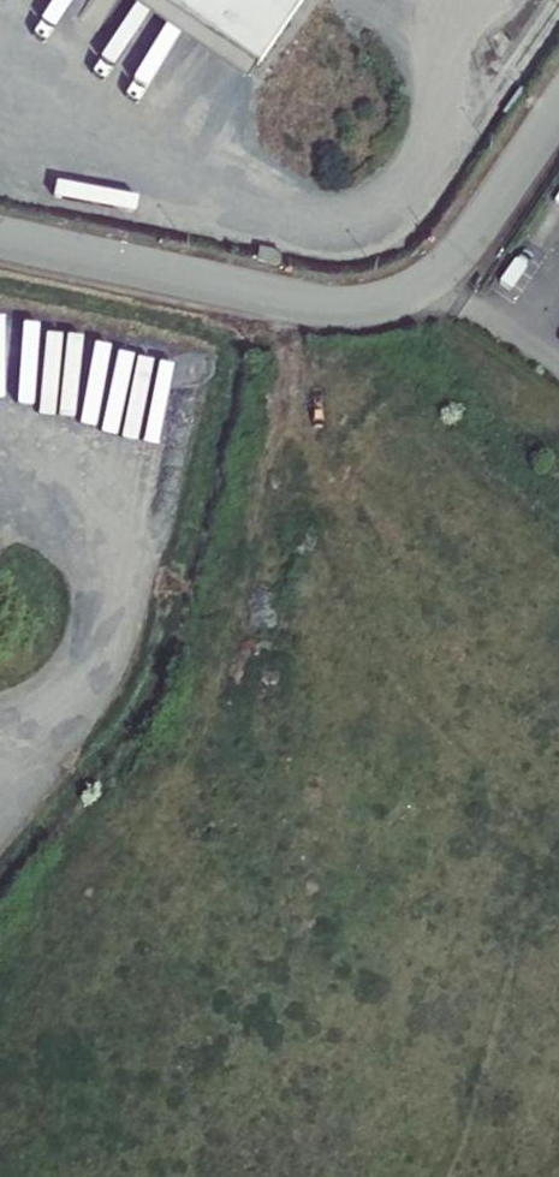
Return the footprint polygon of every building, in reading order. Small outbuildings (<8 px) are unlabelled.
[(304,0),(159,0),(257,68),(304,0)] [(280,267),(280,265),(282,255),(261,250),(258,262),(280,267)]
